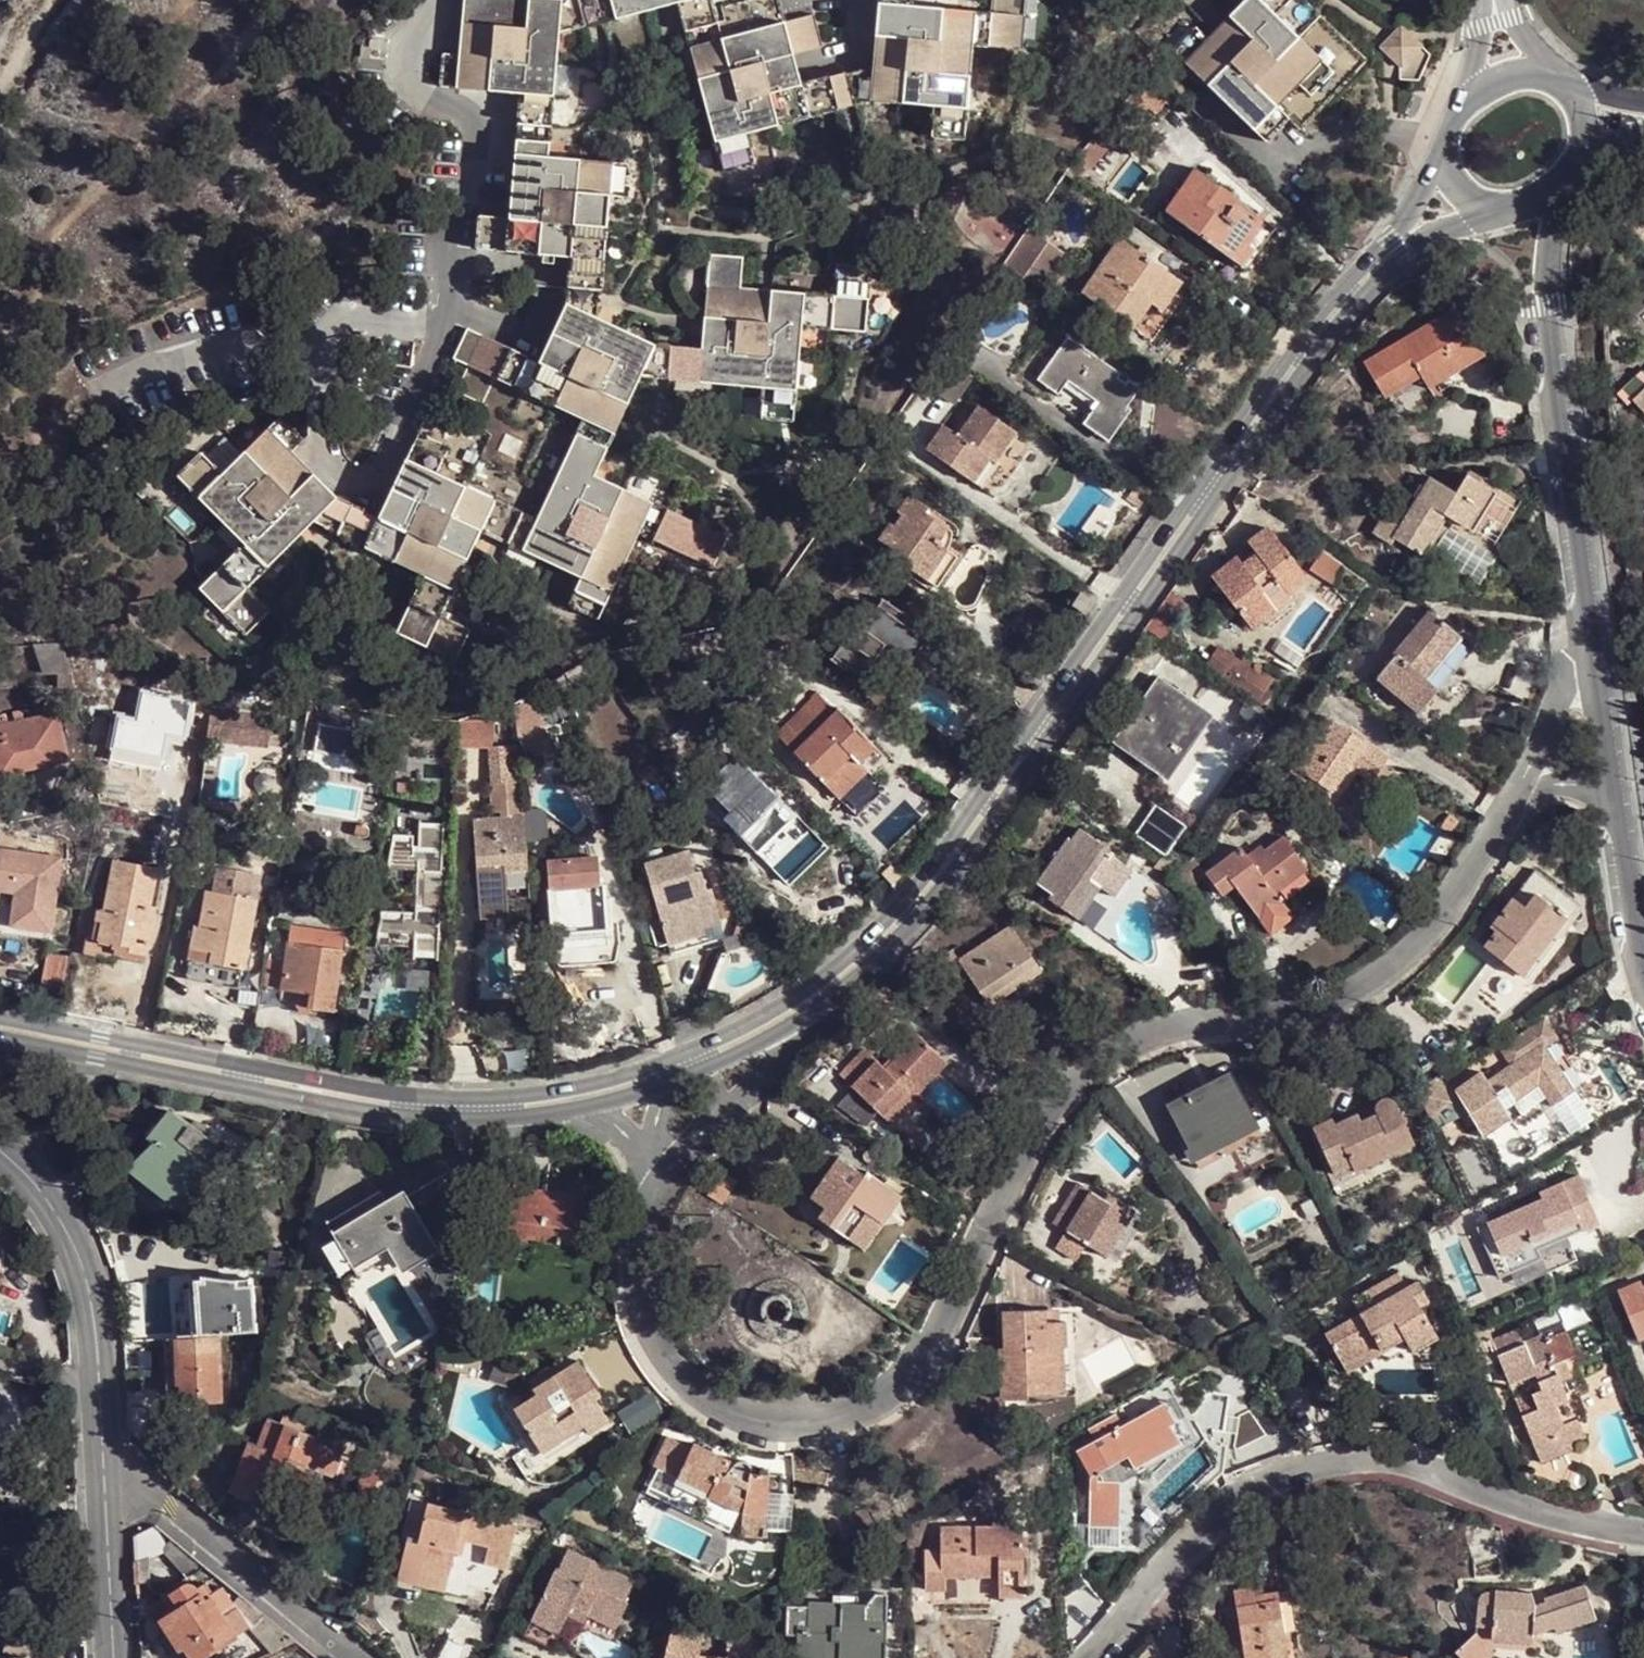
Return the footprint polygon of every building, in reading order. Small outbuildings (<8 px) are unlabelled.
[(577,0),(464,0),(459,55),(442,53),(439,86),(520,93),(517,123),(550,126),(553,95),(556,63),(559,31),(584,25),(577,0)] [(584,25),(585,28),(593,25),(601,23),(595,0),(577,0),(584,25)] [(601,23),(677,3),(680,17),(713,8),(711,0),(595,0),(601,23)] [(777,0),(711,0),(713,8),(715,14),(717,23),(722,39),(783,22),(779,8),(777,0)] [(873,69),(871,99),(934,107),(931,136),(963,139),(972,45),(1020,50),(1025,0),(991,0),(990,14),(912,6),(912,0),(878,0),(873,69)] [(1170,50),(1215,93),(1266,142),(1289,119),(1299,130),(1366,61),(1302,0),(1245,0),(1207,39),(1194,27),(1170,50)] [(715,14),(713,8),(680,17),(683,23),(685,31),(717,23),(715,14)] [(717,23),(685,31),(689,48),(698,79),(724,171),(754,163),(746,132),(855,103),(846,74),(801,87),(792,54),(822,46),(813,15),(783,22),(722,39),(717,23)] [(1386,39),(1377,48),(1387,57),(1400,69),(1423,46),(1409,33),(1400,25),(1394,31),(1386,39)] [(684,83),(698,79),(689,48),(677,51),(684,83)] [(568,65),(556,63),(553,95),(566,97),(568,65)] [(856,72),(846,74),(855,103),(864,101),(871,99),(873,69),(856,72)] [(1411,95),(1404,113),(1413,117),(1420,98),(1411,95)] [(1094,136),(1076,157),(1086,166),(1090,169),(1109,147),(1094,136)] [(570,257),(568,287),(601,291),(609,195),(625,196),(628,164),(547,158),(548,143),(515,140),(508,219),(478,216),(475,249),(570,257)] [(1076,157),(1063,172),(1074,180),(1086,166),(1076,157)] [(1195,168),(1164,210),(1246,270),(1260,250),(1275,230),(1264,223),(1261,226),(1234,207),(1238,200),(1195,168)] [(1031,234),(1015,257),(1026,265),(1043,277),(1058,253),(1031,234)] [(1120,239),(1082,292),(1132,327),(1150,301),(1161,309),(1171,295),(1181,281),(1120,239)] [(1007,252),(1001,262),(1018,274),(1026,265),(1015,257),(1007,252)] [(741,257),(710,253),(702,349),(670,346),(668,378),(763,388),(760,418),(793,421),(802,327),(865,333),(870,268),(837,264),(837,275),(834,297),(764,290),(739,287),(741,257)] [(1001,262),(990,277),(1013,295),(1023,278),(1018,274),(1001,262)] [(601,291),(568,287),(567,297),(566,304),(597,319),(599,303),(601,291)] [(597,319),(566,304),(538,363),(466,329),(419,432),(520,479),(540,432),(472,400),(484,373),(583,420),(537,520),(406,460),(379,518),(352,505),(340,533),(338,536),(422,575),(396,633),(456,660),(469,630),(441,616),(480,531),(580,577),(567,605),(599,619),(638,533),(712,567),(726,537),(594,475),(639,376),(654,345),(597,319)] [(1452,363),(1480,347),(1461,315),(1457,308),(1364,363),(1373,378),(1381,393),(1417,372),(1448,355),(1452,363)] [(1117,377),(1120,373),(1067,337),(1037,379),(1057,395),(1067,379),(1097,402),(1082,424),(1108,442),(1120,426),(1132,410),(1126,406),(1139,386),(1127,378),(1125,382),(1117,377)] [(660,377),(668,378),(670,346),(662,346),(654,345),(639,376),(660,377)] [(1485,356),(1480,347),(1452,363),(1448,355),(1417,372),(1421,378),(1428,389),(1436,385),(1485,356)] [(419,432),(406,460),(537,520),(583,420),(484,373),(472,400),(540,432),(520,479),(419,432)] [(1127,378),(1120,373),(1117,377),(1125,382),(1127,378)] [(1635,401),(1643,411),(1643,392),(1635,401)] [(942,426),(926,449),(984,490),(989,482),(993,485),(997,487),(1001,487),(1003,487),(1014,471),(1024,456),(1027,454),(1029,451),(1029,448),(1029,445),(1028,443),(1026,440),(978,406),(957,435),(942,426)] [(313,521),(337,498),(290,451),(302,438),(280,415),(222,475),(199,452),(175,475),(243,543),(199,589),(245,636),(269,611),(247,588),(313,521)] [(1385,518),(1374,536),(1389,544),(1394,539),(1421,555),(1446,517),(1487,542),(1510,506),(1503,502),(1496,497),(1498,494),(1468,475),(1455,493),(1431,478),(1400,527),(1385,518)] [(1130,491),(1124,500),(1131,505),(1137,496),(1130,491)] [(892,526),(888,523),(877,538),(907,558),(899,568),(938,595),(953,574),(967,553),(952,542),(946,549),(937,544),(947,528),(924,512),(927,507),(908,495),(897,511),(901,514),(892,526)] [(344,501),(337,498),(313,521),(327,528),(340,533),(352,505),(344,501)] [(897,511),(888,523),(892,526),(901,514),(897,511)] [(841,519),(831,533),(841,540),(850,525),(841,519)] [(1238,560),(1213,580),(1252,631),(1293,599),(1289,593),(1308,579),(1268,529),(1258,536),(1248,543),(1256,555),(1243,565),(1238,560)] [(1321,552),(1312,566),(1328,585),(1332,575),(1340,565),(1321,552)] [(1081,591),(1071,605),(1084,613),(1093,600),(1081,591)] [(888,657),(905,670),(916,655),(926,639),(877,605),(874,608),(862,601),(848,621),(853,625),(832,656),(849,669),(871,683),(888,657)] [(1474,648),(1431,612),(1377,676),(1419,710),(1447,679),(1474,648)] [(69,674),(63,644),(30,645),(35,672),(50,672),(69,674)] [(888,695),(905,670),(888,657),(871,683),(888,695)] [(73,685),(69,674),(50,672),(54,687),(73,685)] [(1156,773),(1201,709),(1159,679),(1113,743),(1156,773)] [(815,692),(810,697),(773,733),(842,804),(865,782),(888,760),(838,710),(835,712),(815,692)] [(515,706),(515,714),(538,707),(536,700),(515,706)] [(515,714),(517,736),(544,726),(538,707),(515,714)] [(268,746),(271,713),(207,708),(205,741),(268,746)] [(1213,717),(1201,709),(1156,773),(1167,781),(1213,717)] [(4,717),(3,713),(0,714),(0,775),(67,760),(56,712),(23,719),(21,710),(12,712),(12,715),(14,722),(5,723),(4,717)] [(12,715),(4,717),(5,723),(14,722),(12,715)] [(1371,780),(1386,758),(1329,718),(1296,767),(1310,778),(1298,797),(1326,815),(1356,771),(1371,780)] [(324,751),(329,725),(320,723),(315,749),(324,751)] [(348,729),(329,725),(324,751),(344,754),(348,729)] [(544,726),(517,736),(526,759),(552,751),(544,726)] [(357,731),(348,729),(344,754),(352,757),(357,731)] [(519,754),(518,745),(488,747),(489,757),(519,754)] [(763,793),(769,786),(736,753),(704,785),(730,811),(723,820),(739,836),(742,834),(759,851),(774,836),(790,820),(772,803),(763,793)] [(521,781),(519,754),(489,757),(490,783),(521,781)] [(1109,800),(1098,816),(1130,837),(1151,806),(1119,785),(1109,800)] [(778,796),(769,786),(763,793),(772,803),(778,796)] [(1194,826),(1168,806),(1148,831),(1174,851),(1194,826)] [(1458,819),(1449,813),(1442,826),(1451,831),(1458,819)] [(472,820),(475,862),(526,859),(523,816),(472,820)] [(389,858),(441,862),(443,821),(421,820),(420,840),(413,840),(414,830),(394,828),(389,858)] [(1113,895),(1130,870),(1131,869),(1099,847),(1100,844),(1078,829),(1069,842),(1066,839),(1036,884),(1051,894),(1048,900),(1076,919),(1091,897),(1086,892),(1093,882),(1099,886),(1113,895)] [(685,837),(639,851),(662,930),(696,920),(695,915),(706,912),(717,909),(707,875),(702,877),(696,857),(691,858),(685,837)] [(1258,858),(1254,851),(1246,857),(1240,849),(1206,874),(1220,894),(1235,884),(1261,921),(1284,905),(1275,893),(1270,886),(1301,865),(1284,839),(1266,852),(1258,858)] [(11,893),(8,925),(53,930),(62,853),(0,845),(0,891),(11,893)] [(1261,846),(1254,851),(1258,858),(1266,852),(1261,846)] [(596,857),(548,861),(557,966),(609,962),(614,950),(618,939),(617,924),(607,924),(603,884),(598,884),(596,857)] [(100,921),(92,919),(89,918),(82,954),(113,960),(114,955),(115,949),(146,954),(155,906),(149,904),(155,866),(112,858),(103,910),(100,921)] [(441,862),(389,858),(388,861),(418,864),(415,908),(382,905),(377,939),(414,942),(413,955),(437,955),(439,909),(423,908),(425,871),(441,872),(441,862)] [(526,859),(475,862),(478,902),(504,901),(529,899),(526,859)] [(1306,872),(1301,865),(1270,886),(1275,893),(1306,872)] [(1144,880),(1130,870),(1113,895),(1127,905),(1144,880)] [(1091,897),(1099,886),(1093,882),(1086,892),(1091,897)] [(212,889),(206,889),(199,926),(188,924),(184,944),(191,945),(185,977),(211,982),(237,987),(240,968),(244,968),(255,899),(212,889)] [(1515,898),(1491,929),(1496,933),(1488,944),(1525,972),(1567,918),(1535,894),(1526,906),(1515,898)] [(1293,919),(1284,905),(1261,921),(1270,935),(1293,919)] [(95,909),(92,919),(100,921),(103,910),(95,909)] [(1046,970),(1016,923),(964,957),(957,948),(945,955),(961,980),(973,972),(993,1004),(1046,970)] [(320,946),(322,929),(290,924),(285,960),(267,958),(263,984),(281,987),(279,997),(290,999),(300,1000),(311,1002),(310,1007),(333,1011),(341,951),(320,946)] [(344,932),(322,929),(320,946),(341,951),(344,932)] [(1548,974),(1570,946),(1564,942),(1543,970),(1548,974)] [(66,957),(45,954),(41,976),(37,998),(57,1002),(66,957)] [(396,967),(396,988),(430,988),(430,968),(396,967)] [(309,1013),(310,1007),(311,1002),(300,1000),(297,1011),(309,1013)] [(1637,1037),(1627,1011),(1619,1008),(1609,1033),(1634,1043),(1637,1037)] [(852,1087),(879,1112),(890,1123),(914,1097),(908,1090),(914,1083),(921,1089),(937,1073),(946,1063),(912,1031),(900,1043),(905,1049),(886,1070),(864,1050),(840,1075),(852,1087)] [(1481,1073),(1453,1091),(1484,1137),(1511,1119),(1507,1109),(1538,1089),(1551,1107),(1575,1090),(1574,1085),(1586,1076),(1572,1055),(1558,1035),(1488,1081),(1481,1073)] [(1190,1150),(1254,1117),(1231,1073),(1166,1106),(1190,1150)] [(914,1097),(921,1089),(914,1083),(908,1090),(914,1097)] [(863,1129),(879,1112),(852,1087),(837,1105),(863,1129)] [(1361,1121),(1357,1113),(1334,1124),(1332,1118),(1311,1128),(1334,1176),(1350,1168),(1354,1173),(1415,1144),(1397,1105),(1396,1103),(1392,1100),(1390,1099),(1388,1099),(1384,1098),(1381,1099),(1378,1101),(1376,1105),(1375,1107),(1374,1109),(1374,1111),(1374,1114),(1375,1115),(1361,1121)] [(1376,1105),(1357,1113),(1361,1121),(1375,1115),(1374,1114),(1374,1111),(1374,1109),(1375,1107),(1376,1105)] [(188,1125),(168,1111),(150,1137),(155,1142),(145,1153),(136,1164),(182,1199),(213,1145),(200,1135),(205,1125),(190,1120),(188,1125)] [(1260,1128),(1254,1117),(1190,1150),(1195,1161),(1260,1128)] [(318,1159),(321,1148),(303,1144),(300,1154),(318,1159)] [(865,1146),(863,1147),(862,1148),(860,1150),(860,1154),(861,1156),(862,1158),(865,1160),(867,1160),(870,1159),(873,1157),(874,1154),(874,1152),(873,1149),(871,1147),(869,1146),(865,1146)] [(823,1208),(817,1219),(864,1250),(901,1196),(865,1172),(862,1175),(837,1158),(824,1178),(810,1198),(823,1208)] [(716,1169),(709,1179),(724,1189),(730,1179),(716,1169)] [(1540,1198),(1476,1227),(1499,1278),(1541,1260),(1547,1273),(1563,1267),(1553,1244),(1600,1223),(1589,1198),(1578,1173),(1538,1192),(1540,1198)] [(1109,1203),(1103,1199),(1078,1185),(1054,1225),(1064,1231),(1055,1248),(1076,1260),(1085,1246),(1104,1255),(1133,1209),(1114,1197),(1109,1203)] [(531,1204),(532,1199),(532,1193),(522,1191),(512,1189),(504,1252),(523,1254),(527,1235),(540,1237),(537,1257),(574,1263),(582,1206),(545,1201),(544,1206),(531,1204)] [(390,1207),(379,1191),(325,1223),(333,1239),(319,1247),(336,1277),(352,1267),(349,1264),(389,1241),(404,1264),(431,1249),(401,1200),(396,1204),(390,1207)] [(1107,1192),(1103,1199),(1109,1203),(1114,1197),(1107,1192)] [(454,1270),(439,1267),(432,1295),(447,1299),(454,1270)] [(375,1309),(365,1290),(353,1271),(347,1274),(344,1278),(342,1281),(341,1286),(341,1289),(342,1292),(343,1295),(352,1310),(358,1307),(364,1316),(375,1309)] [(1374,1341),(1379,1350),(1403,1337),(1411,1351),(1437,1337),(1420,1306),(1429,1300),(1416,1281),(1406,1287),(1397,1272),(1351,1299),(1358,1313),(1324,1333),(1339,1361),(1374,1341)] [(201,1282),(204,1333),(255,1331),(252,1285),(248,1285),(248,1279),(226,1280),(213,1278),(200,1277),(201,1282)] [(195,1334),(204,1333),(201,1282),(193,1282),(195,1334)] [(1643,1288),(1640,1284),(1619,1293),(1637,1338),(1643,1336),(1643,1287),(1643,1288)] [(789,1320),(791,1315),(792,1311),(791,1306),(788,1302),(785,1299),(780,1297),(776,1296),(771,1297),(767,1300),(764,1304),(762,1309),(762,1313),(764,1318),(767,1322),(771,1324),(776,1325),(781,1325),(785,1323),(789,1320)] [(1053,1349),(1071,1348),(1081,1348),(1080,1314),(1046,1314),(1046,1310),(1002,1311),(1002,1350),(1003,1394),(1053,1393),(1053,1349)] [(1487,1326),(1470,1333),(1473,1341),(1490,1334),(1487,1326)] [(1563,1328),(1541,1337),(1543,1342),(1566,1333),(1563,1328)] [(1518,1330),(1492,1341),(1509,1385),(1527,1379),(1530,1387),(1538,1385),(1541,1391),(1531,1395),(1531,1393),(1515,1399),(1538,1458),(1574,1443),(1586,1439),(1579,1420),(1586,1416),(1578,1397),(1569,1400),(1561,1382),(1572,1378),(1565,1360),(1574,1356),(1566,1333),(1543,1342),(1541,1337),(1524,1342),(1518,1330)] [(217,1337),(175,1340),(177,1368),(178,1385),(183,1385),(184,1403),(202,1401),(221,1400),(217,1337)] [(177,1368),(175,1340),(163,1341),(165,1369),(177,1368)] [(1345,1370),(1379,1350),(1374,1341),(1339,1361),(1345,1370)] [(1072,1392),(1071,1348),(1053,1349),(1053,1393),(1072,1392)] [(575,1412),(583,1426),(588,1432),(609,1420),(597,1400),(601,1396),(577,1360),(533,1389),(536,1395),(514,1408),(535,1442),(512,1457),(526,1480),(549,1466),(542,1453),(566,1437),(557,1424),(575,1412)] [(167,1403),(184,1403),(183,1385),(178,1385),(177,1368),(165,1369),(167,1403)] [(1580,1374),(1572,1378),(1561,1382),(1569,1400),(1578,1397),(1588,1393),(1580,1374)] [(1231,1393),(1214,1391),(1209,1429),(1226,1431),(1231,1393)] [(1087,1525),(1119,1525),(1121,1476),(1178,1444),(1168,1426),(1173,1424),(1162,1404),(1119,1426),(1114,1416),(1088,1429),(1094,1441),(1076,1452),(1088,1475),(1087,1525)] [(566,1437),(583,1426),(575,1412),(557,1424),(566,1437)] [(236,1469),(199,1455),(190,1465),(174,1484),(210,1513),(229,1491),(257,1501),(268,1471),(312,1487),(319,1471),(331,1477),(340,1454),(314,1443),(316,1438),(303,1432),(306,1421),(285,1413),(280,1423),(267,1419),(256,1445),(248,1443),(236,1469)] [(709,1494),(708,1497),(743,1513),(740,1536),(765,1537),(767,1515),(769,1474),(750,1473),(750,1466),(749,1464),(748,1462),(747,1461),(743,1460),(741,1461),(739,1462),(738,1464),(693,1443),(691,1448),(667,1436),(654,1466),(678,1478),(709,1494)] [(1576,1450),(1574,1443),(1538,1458),(1541,1465),(1576,1450)] [(356,1486),(358,1487),(371,1492),(380,1468),(365,1463),(356,1486)] [(706,1500),(708,1497),(709,1494),(678,1478),(674,1485),(706,1500)] [(371,1492),(358,1487),(352,1502),(368,1508),(373,1493),(371,1492)] [(506,1569),(516,1526),(427,1504),(418,1538),(407,1537),(397,1581),(444,1592),(466,1597),(471,1580),(498,1587),(506,1569)] [(992,1528),(941,1528),(941,1571),(997,1571),(998,1595),(1023,1595),(1022,1527),(1011,1527),(1011,1514),(992,1515),(992,1528)] [(186,1578),(204,1565),(157,1525),(134,1535),(135,1560),(149,1558),(163,1554),(186,1578)] [(544,1561),(559,1568),(567,1552),(552,1544),(544,1561)] [(581,1626),(615,1642),(619,1632),(616,1629),(628,1603),(624,1600),(634,1580),(568,1548),(567,1552),(559,1568),(556,1573),(553,1572),(530,1621),(558,1634),(567,1615),(571,1606),(572,1606),(573,1606),(574,1606),(575,1606),(576,1606),(577,1606),(578,1606),(579,1605),(580,1604),(581,1603),(582,1602),(583,1601),(591,1603),(586,1615),(582,1623),(581,1626)] [(135,1560),(136,1583),(150,1582),(149,1558),(135,1560)] [(244,1624),(241,1619),(234,1608),(223,1615),(221,1612),(231,1604),(222,1589),(210,1595),(202,1583),(195,1587),(193,1585),(191,1583),(189,1583),(186,1583),(168,1594),(171,1600),(164,1604),(170,1612),(164,1616),(159,1620),(178,1648),(169,1655),(171,1657),(207,1657),(237,1637),(236,1635),(242,1631),(240,1628),(244,1624)] [(1535,1604),(1533,1600),(1531,1593),(1496,1590),(1495,1592),(1486,1591),(1484,1591),(1482,1592),(1480,1593),(1478,1595),(1477,1598),(1475,1623),(1493,1625),(1492,1635),(1531,1639),(1531,1636),(1533,1626),(1543,1627),(1553,1624),(1555,1629),(1556,1632),(1595,1620),(1583,1584),(1543,1597),(1545,1602),(1535,1604)] [(1277,1592),(1254,1596),(1252,1589),(1232,1592),(1244,1657),(1289,1657),(1277,1592)] [(1277,1592),(1289,1657),(1300,1657),(1288,1590),(1277,1592)] [(161,1598),(164,1604),(171,1600),(168,1594),(161,1598)] [(567,1615),(582,1623),(586,1615),(591,1603),(583,1601),(582,1602),(581,1603),(580,1604),(579,1605),(578,1606),(577,1606),(576,1606),(575,1606),(574,1606),(573,1606),(572,1606),(571,1606),(567,1615)] [(886,1621),(865,1619),(865,1604),(808,1602),(807,1607),(807,1626),(796,1626),(795,1657),(884,1657),(886,1621)] [(253,1625),(262,1612),(253,1605),(241,1619),(244,1624),(249,1622),(253,1625)] [(262,1634),(272,1621),(262,1612),(253,1625),(262,1634)] [(277,1650),(297,1641),(272,1621),(262,1634),(277,1650)] [(551,1648),(558,1634),(530,1621),(523,1635),(551,1648)] [(673,1622),(663,1657),(752,1657),(751,1638),(726,1636),(724,1654),(699,1652),(701,1625),(673,1622)] [(1531,1636),(1555,1629),(1553,1624),(1543,1627),(1533,1626),(1531,1636)] [(1473,1657),(1490,1657),(1494,1654),(1475,1634),(1465,1643),(1473,1657)] [(1465,1643),(1455,1652),(1461,1657),(1473,1657),(1465,1643)] [(1412,1657),(1429,1657),(1425,1650),(1410,1654),(1412,1657)]
